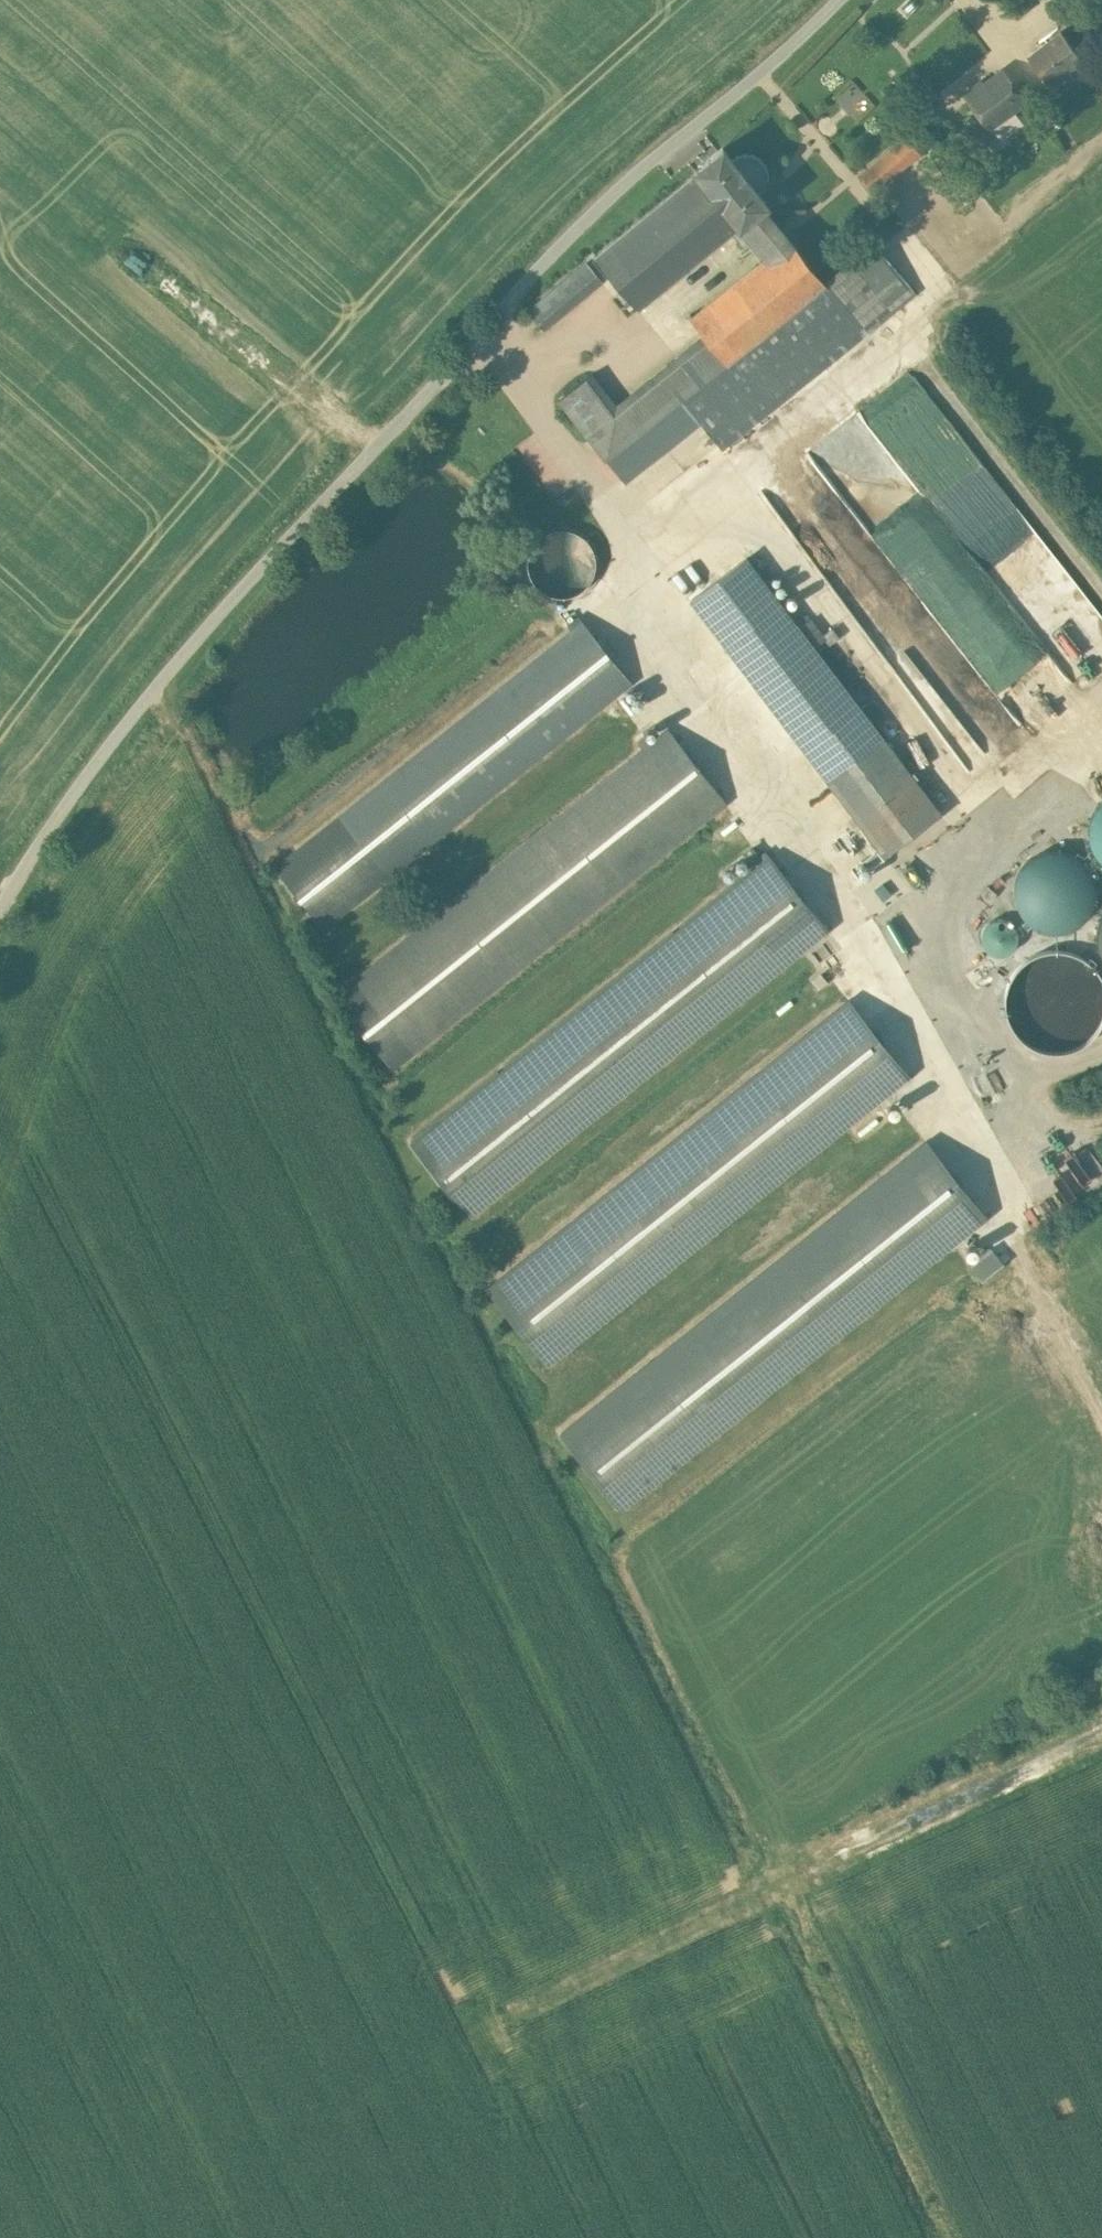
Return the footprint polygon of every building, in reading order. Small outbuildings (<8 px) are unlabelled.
[(1061,32),(1028,57),(1050,86),(1065,75),(1064,72),(1081,59),(1061,32)] [(1003,71),(984,85),(979,84),(971,90),(971,95),(967,97),(990,127),(1025,101),(1003,71)] [(957,98),(944,109),(951,118),(965,107),(957,98)] [(940,112),(922,127),(930,136),(948,121),(940,112)] [(908,138),(861,177),(874,192),(921,154),(908,138)] [(738,154),(732,158),(723,147),(694,170),(696,172),(740,224),(764,207),(768,204),(758,191),(764,186),(767,179),(768,171),(766,163),(761,157),(754,153),(746,152),(738,154)] [(696,172),(594,255),(638,307),(732,230),(740,224),(696,172)] [(788,237),(764,207),(740,224),(732,230),(745,245),(751,240),(764,257),(788,237)] [(764,257),(689,316),(704,334),(677,355),(700,383),(825,283),(824,283),(788,237),(764,257)] [(916,293),(874,241),(825,281),(868,333),(916,293)] [(587,260),(527,309),(543,328),(602,280),(587,260)] [(700,383),(680,399),(698,420),(722,450),(868,333),(825,281),(824,283),(825,283),(700,383)] [(617,404),(602,416),(624,443),(680,399),(700,383),(677,355),(617,404)] [(911,367),(806,452),(1019,725),(1101,657),(1101,611),(911,367)] [(592,371),(558,398),(583,431),(602,416),(617,404),(592,371)] [(680,399),(638,433),(655,454),(698,420),(680,399)] [(602,416),(583,431),(606,458),(607,457),(624,443),(602,416)] [(624,443),(607,457),(625,479),(655,454),(638,433),(624,443)] [(1019,725),(806,452),(770,482),(985,753),(1019,725)] [(592,575),(595,562),(592,550),(585,539),(574,531),(561,529),(548,532),(537,539),(530,550),(527,563),(530,576),(537,587),(548,594),(561,596),(574,594),(585,586),(592,575)] [(690,600),(723,643),(779,599),(745,556),(690,600)] [(860,706),(779,599),(723,643),(804,749),(860,706)] [(583,623),(341,817),(387,874),(629,681),(583,623)] [(838,636),(832,627),(823,634),(830,643),(838,636)] [(873,695),(888,718),(897,711),(881,689),(873,695)] [(940,812),(860,706),(804,749),(884,854),(940,812)] [(670,732),(358,981),(411,1048),(723,799),(670,732)] [(1094,779),(1098,790),(1101,788),(1101,776),(1094,779)] [(1100,801),(1091,815),(1088,831),(1092,846),(1101,859),(1101,860),(1101,800),(1100,801)] [(753,846),(720,872),(728,883),(761,856),(753,846)] [(1093,905),(1096,890),(1093,874),(1084,861),(1070,852),(1054,849),(1039,852),(1026,861),(1017,875),(1014,890),(1017,906),(1026,919),(1040,928),(1055,931),(1071,928),(1084,919),(1093,905)] [(768,858),(412,1143),(468,1213),(825,929),(827,928),(770,857),(768,858)] [(1016,943),(1018,936),(1016,929),(1012,923),(1006,919),(999,918),(992,919),(986,923),(982,929),(981,937),(982,944),(986,949),(992,953),(999,955),(1007,953),(1012,949),(1016,943)] [(1092,964),(1075,953),(1055,949),(1036,953),(1019,965),(1008,981),(1004,1001),(1008,1021),(1020,1037),(1036,1048),(1056,1052),(1076,1048),(1092,1037),(1101,1022),(1101,979),(1092,964)] [(848,999),(492,1284),(548,1354),(905,1070),(907,1069),(850,998),(848,999)] [(923,1139),(567,1423),(623,1494),(980,1209),(982,1208),(925,1137),(923,1138),(923,1139)] [(970,1264),(984,1279),(1004,1261),(990,1245),(970,1264)]
